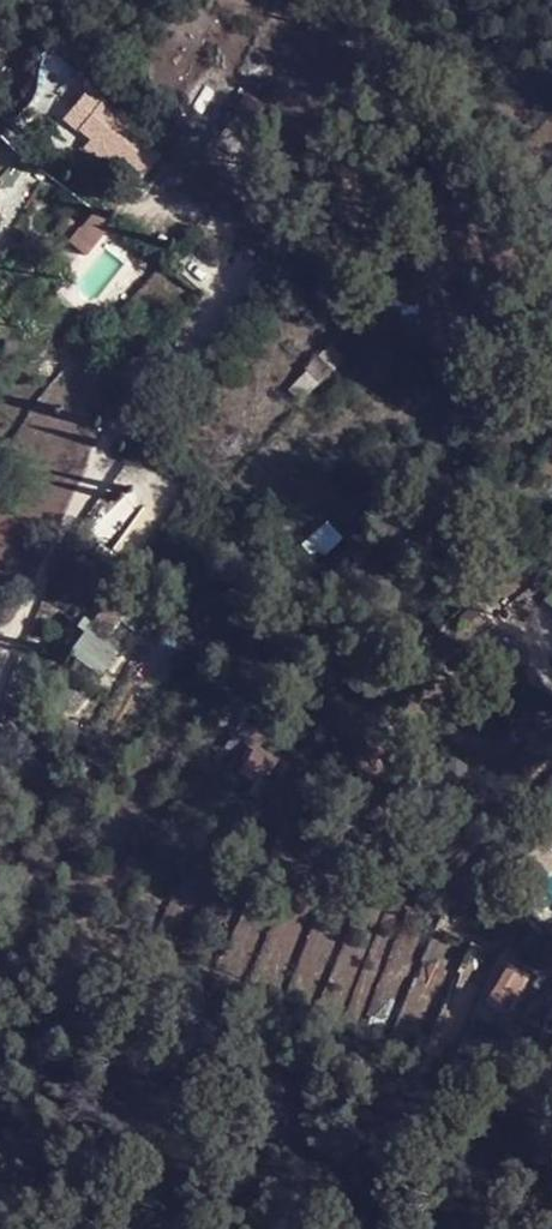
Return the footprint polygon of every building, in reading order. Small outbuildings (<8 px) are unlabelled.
[(214,142),(238,155),(253,128),(249,126),(260,106),(241,95),(214,142)] [(155,141),(102,96),(79,126),(100,143),(131,169),(155,141)] [(131,169),(100,143),(93,150),(124,177),(131,169)] [(89,229),(84,225),(74,238),(78,242),(89,229)] [(97,235),(89,229),(78,242),(86,249),(97,235)] [(293,370),(311,386),(325,371),(307,354),(293,370)] [(131,604),(113,591),(98,611),(116,624),(131,604)] [(240,775),(261,786),(274,762),(254,752),(240,775)] [(487,1003),(507,1014),(526,976),(504,965),(487,1003)]
